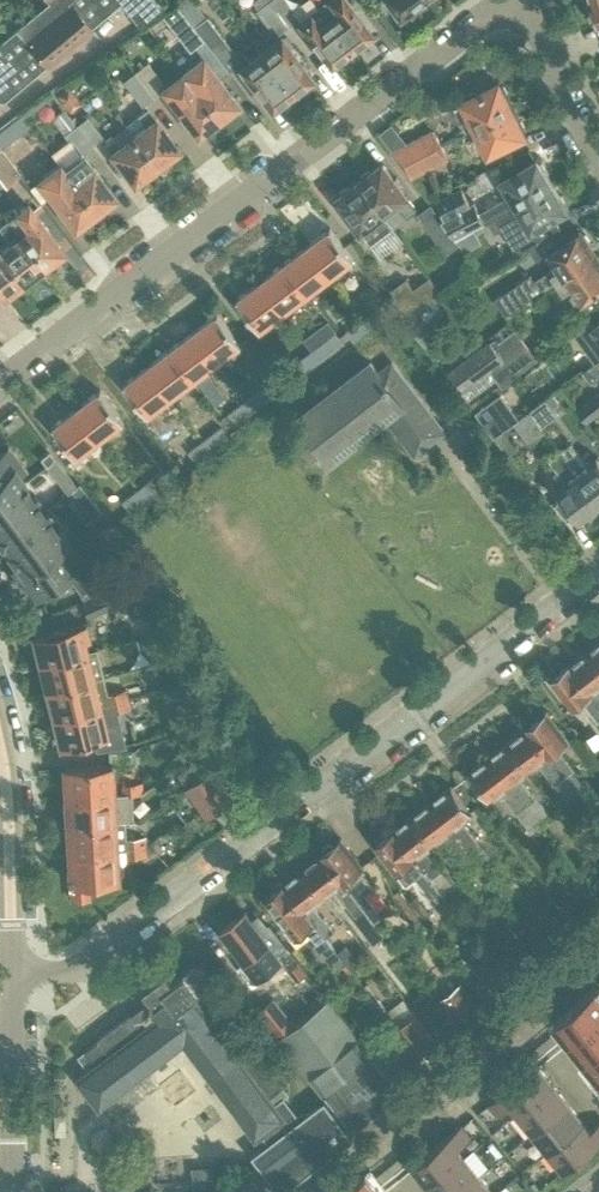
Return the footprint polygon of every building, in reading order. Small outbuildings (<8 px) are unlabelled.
[(156,0),(50,0),(49,0),(48,0),(18,26),(0,41),(0,94),(5,99),(47,63),(48,65),(94,27),(92,25),(121,1),(142,26),(165,10),(156,0)] [(287,26),(267,0),(257,0),(254,2),(259,10),(258,11),(276,35),(287,26)] [(287,26),(299,18),(286,0),(267,0),(287,26)] [(321,7),(351,47),(354,45),(359,47),(367,40),(367,35),(370,32),(346,0),(331,0),(321,7)] [(399,14),(412,5),(417,7),(425,1),(425,0),(388,0),(399,14)] [(190,50),(204,39),(193,25),(178,4),(163,15),(190,50)] [(330,63),(334,60),(339,62),(348,55),(348,50),(351,47),(321,7),(300,23),(330,63)] [(207,15),(193,25),(204,39),(228,71),(238,64),(271,108),(276,104),(281,105),(287,100),(288,95),(291,92),(269,63),(269,62),(268,63),(261,52),(249,61),(243,53),(238,56),(207,15)] [(271,45),(261,52),(268,63),(269,62),(269,63),(291,92),(296,89),(301,90),(307,85),(307,80),(311,77),(281,37),(271,45)] [(203,57),(182,72),(195,89),(218,118),(221,116),(226,118),(235,111),(234,105),(238,103),(203,57)] [(154,96),(164,89),(163,87),(165,86),(166,85),(148,62),(135,71),(154,96)] [(142,106),(154,96),(135,71),(123,80),(142,106)] [(163,87),(164,89),(198,133),(201,131),(206,132),(215,126),(215,120),(218,118),(195,89),(182,72),(166,85),(165,86),(163,87)] [(473,128),(476,127),(512,109),(506,96),(507,93),(504,86),(500,86),(499,82),(463,100),(463,102),(455,106),(467,131),(473,128)] [(69,84),(56,94),(70,111),(82,102),(69,84)] [(128,126),(156,164),(178,148),(148,108),(139,115),(147,125),(134,134),(128,126)] [(63,109),(53,117),(67,135),(77,127),(63,109)] [(525,135),(523,131),(524,127),(521,121),(518,121),(512,109),(476,127),(488,152),(525,135)] [(17,141),(12,133),(27,122),(19,112),(0,126),(0,146),(4,151),(17,141)] [(88,140),(92,146),(104,137),(90,118),(78,127),(82,132),(86,130),(92,137),(88,140)] [(392,152),(401,163),(441,143),(436,133),(429,131),(408,142),(393,123),(380,133),(393,150),(392,152)] [(134,181),(156,164),(128,126),(114,136),(105,142),(134,181)] [(71,140),(82,154),(92,146),(88,140),(82,132),(78,127),(77,127),(67,135),(71,140)] [(401,163),(412,178),(445,161),(447,154),(441,143),(401,163)] [(4,151),(0,146),(0,179),(5,186),(21,175),(4,151)] [(84,156),(65,171),(96,211),(115,196),(84,156)] [(505,211),(517,204),(548,187),(551,184),(537,160),(503,179),(511,193),(498,200),(505,211)] [(360,180),(394,226),(417,209),(383,163),(360,180)] [(75,226),(96,211),(65,171),(44,187),(75,226)] [(393,227),(394,226),(360,180),(337,197),(361,230),(362,230),(372,242),(393,226),(393,227)] [(502,228),(514,249),(535,237),(531,229),(566,210),(551,184),(548,187),(517,204),(505,211),(487,221),(494,233),(502,228)] [(432,204),(456,240),(484,223),(474,201),(470,203),(461,187),(431,202),(432,204)] [(43,265),(63,250),(41,221),(44,219),(29,200),(14,211),(15,214),(8,220),(21,236),(43,265)] [(459,244),(456,240),(432,204),(419,213),(446,253),(459,244)] [(21,236),(8,220),(0,226),(0,227),(10,240),(0,248),(0,251),(22,281),(43,265),(21,236)] [(307,247),(329,276),(352,259),(330,229),(307,247)] [(506,316),(534,297),(559,281),(596,256),(591,247),(592,242),(586,234),(581,233),(580,231),(548,253),(556,265),(533,279),(530,274),(494,299),(506,316)] [(307,293),(329,276),(307,247),(284,264),(307,293)] [(22,281),(0,251),(0,291),(3,296),(22,281)] [(581,302),(573,307),(581,320),(598,307),(598,302),(594,295),(598,291),(598,259),(596,256),(559,281),(566,291),(571,287),(581,302)] [(261,281),(284,311),(307,293),(284,264),(261,281)] [(393,294),(402,305),(411,317),(416,313),(441,293),(429,277),(413,289),(405,278),(390,290),(393,294)] [(261,328),(284,311),(261,281),(238,299),(261,328)] [(361,318),(370,329),(402,305),(393,294),(361,318)] [(437,340),(416,313),(411,317),(404,322),(425,349),(437,340)] [(195,331),(217,361),(240,344),(218,314),(195,331)] [(353,342),(370,329),(361,318),(345,331),(353,342)] [(596,326),(597,327),(588,334),(598,349),(598,324),(596,326)] [(537,355),(516,327),(500,338),(497,335),(451,369),(465,388),(461,392),(467,400),(498,377),(503,384),(513,377),(512,374),(537,355)] [(194,378),(217,361),(195,331),(172,349),(194,378)] [(312,349),(321,360),(345,343),(340,336),(332,342),(328,337),(312,349)] [(172,349),(149,366),(171,396),(194,378),(172,349)] [(304,373),(321,360),(312,349),(296,361),(304,373)] [(380,371),(371,361),(300,416),(306,424),(294,434),(313,459),(325,449),(332,458),(387,415),(415,452),(437,436),(444,430),(392,361),(380,371)] [(590,381),(598,374),(598,364),(597,361),(583,372),(590,381)] [(126,384),(148,413),(171,396),(149,366),(126,384)] [(247,400),(256,412),(272,400),(263,387),(247,400)] [(587,422),(598,412),(598,390),(576,408),(587,422)] [(78,408),(101,439),(124,421),(101,391),(78,408)] [(476,411),(494,436),(502,430),(513,422),(519,419),(500,393),(476,411)] [(546,399),(530,411),(541,426),(557,415),(546,399)] [(238,426),(256,412),(247,400),(229,414),(238,426)] [(77,456),(101,439),(78,408),(55,426),(77,456)] [(519,419),(513,422),(529,443),(545,432),(541,426),(530,411),(519,419)] [(204,439),(213,451),(232,436),(223,424),(204,439)] [(494,436),(508,455),(517,449),(502,430),(494,436)] [(197,463),(213,451),(204,439),(188,451),(197,463)] [(598,503),(598,459),(590,466),(572,443),(561,451),(598,503)] [(48,451),(40,457),(45,464),(54,457),(57,455),(51,448),(48,451)] [(0,452),(0,542),(18,566),(13,570),(34,597),(65,573),(83,597),(103,583),(69,536),(66,538),(17,474),(21,470),(5,449),(0,452)] [(598,505),(598,503),(561,451),(550,460),(566,483),(557,489),(563,498),(556,503),(568,520),(575,514),(580,520),(598,505)] [(57,456),(45,465),(57,480),(68,471),(57,456)] [(137,488),(146,500),(165,485),(156,474),(137,488)] [(130,512),(146,500),(137,488),(121,501),(130,512)] [(90,492),(79,501),(91,517),(102,508),(90,492)] [(82,601),(88,615),(139,594),(133,579),(82,601)] [(41,662),(84,651),(81,638),(87,637),(83,624),(65,628),(64,626),(58,626),(50,628),(44,630),(45,633),(34,636),(41,662)] [(156,643),(154,632),(137,636),(139,647),(156,643)] [(589,649),(598,663),(598,642),(589,649)] [(44,676),(47,689),(91,678),(103,675),(96,648),(84,651),(41,662),(44,676)] [(589,649),(570,664),(591,692),(598,703),(598,663),(589,649)] [(591,692),(570,664),(551,679),(571,706),(581,699),(598,722),(598,703),(591,692)] [(98,706),(108,703),(106,693),(107,693),(103,675),(91,678),(47,689),(49,695),(54,715),(98,705),(98,706)] [(113,702),(128,697),(127,688),(107,693),(106,693),(108,703),(113,702)] [(113,702),(116,711),(131,707),(128,697),(113,702)] [(108,703),(98,706),(98,705),(54,715),(61,743),(93,735),(97,748),(125,745),(123,740),(116,711),(113,702),(108,703)] [(578,795),(588,787),(557,748),(567,740),(546,712),(527,727),(548,755),(578,795)] [(578,795),(548,755),(527,727),(507,742),(528,770),(538,762),(568,802),(578,795)] [(539,825),(550,817),(520,776),(528,770),(507,742),(488,757),(509,785),(539,825)] [(135,750),(109,751),(110,765),(135,763),(135,750)] [(539,825),(509,785),(488,757),(469,771),(490,799),(501,791),(530,831),(539,825)] [(181,771),(190,783),(202,774),(193,762),(181,771)] [(112,795),(112,793),(110,766),(64,768),(65,797),(66,797),(112,795)] [(190,783),(186,786),(208,817),(232,800),(209,769),(202,774),(190,783)] [(124,793),(131,794),(143,793),(143,783),(143,784),(143,782),(124,783),(124,784),(124,793)] [(479,863),(489,855),(462,820),(470,814),(450,786),(432,800),(452,828),(479,863)] [(133,820),(131,794),(124,793),(112,793),(112,795),(66,797),(65,797),(67,825),(68,825),(113,822),(124,821),(133,820)] [(479,863),(452,828),(432,800),(413,815),(434,842),(443,835),(469,871),(479,863)] [(424,850),(434,842),(413,815),(394,829),(433,879),(432,879),(441,891),(451,882),(443,871),(441,872),(424,850)] [(67,828),(69,852),(115,849),(127,848),(127,847),(146,846),(146,837),(125,838),(124,821),(113,822),(68,825),(67,825),(67,828)] [(432,879),(433,879),(394,829),(376,844),(408,885),(417,878),(427,891),(426,892),(439,909),(449,902),(441,891),(432,879)] [(364,867),(342,839),(333,845),(330,844),(323,849),(324,853),(323,854),(345,881),(373,922),(382,916),(366,894),(374,887),(360,869),(364,867)] [(115,849),(69,852),(71,899),(91,898),(90,879),(117,878),(122,873),(121,864),(126,860),(126,857),(147,856),(146,846),(127,847),(127,848),(115,849)] [(373,922),(345,881),(323,854),(322,854),(323,855),(305,869),(326,896),(336,888),(344,900),(343,901),(374,944),(383,937),(373,922)] [(314,905),(326,896),(305,869),(286,883),(286,882),(284,883),(327,937),(336,931),(325,916),(324,917),(314,905)] [(284,883),(281,882),(274,887),(274,890),(266,897),(275,909),(273,913),(279,921),(284,921),(286,924),(282,927),(297,946),(312,935),(318,944),(321,948),(327,949),(335,960),(340,957),(326,938),(327,937),(284,883)] [(289,970),(299,962),(286,945),(277,952),(261,931),(269,926),(260,915),(253,921),(246,912),(223,929),(247,960),(244,962),(252,971),(264,962),(271,971),(283,962),(289,970)] [(407,949),(404,937),(394,939),(398,952),(407,949)] [(297,981),(308,973),(299,962),(289,970),(297,981)] [(166,973),(142,991),(150,1001),(133,1014),(132,1012),(98,1038),(99,1039),(85,1049),(96,1063),(76,1078),(99,1108),(184,1044),(257,1138),(262,1134),(268,1141),(251,1154),(281,1191),(282,1191),(354,1137),(325,1099),(301,1116),(285,1096),(278,1101),(272,1093),(285,1083),(274,1069),(276,1067),(243,1025),(242,1026),(231,1012),(227,1015),(207,990),(209,989),(210,987),(211,985),(212,983),(212,981),(212,979),(212,978),(211,975),(210,973),(209,971),(207,970),(206,968),(204,967),(202,967),(198,966),(197,966),(194,967),(192,968),(190,969),(174,982),(166,973)] [(464,1033),(486,1016),(462,986),(441,1003),(464,1033)] [(597,986),(555,1020),(598,1074),(598,989),(597,986)] [(280,1037),(295,1025),(275,999),(259,1011),(280,1037)] [(295,1025),(280,1037),(324,1094),(325,1093),(354,1131),(403,1093),(329,999),(295,1025)] [(444,1049),(420,1019),(405,1031),(429,1060),(444,1049)] [(400,1080),(401,1079),(419,1065),(398,1038),(378,1053),(400,1080)] [(533,1058),(521,1068),(526,1074),(538,1064),(533,1058)] [(526,1074),(521,1068),(517,1063),(511,1067),(520,1078),(526,1074)] [(517,1111),(552,1082),(538,1064),(526,1074),(520,1078),(502,1093),(512,1105),(517,1111)] [(67,1134),(66,1074),(55,1075),(56,1134),(67,1134)] [(552,1082),(517,1111),(532,1130),(568,1100),(552,1082)] [(496,1098),(505,1110),(512,1105),(502,1093),(496,1098)] [(499,1116),(505,1110),(496,1098),(489,1103),(499,1116)] [(547,1150),(584,1120),(568,1100),(532,1130),(547,1150)] [(591,1129),(584,1120),(547,1150),(564,1170),(598,1142),(598,1139),(591,1129)] [(456,1130),(465,1142),(472,1137),(462,1125),(456,1130)] [(459,1147),(465,1142),(456,1130),(450,1135),(459,1147)] [(464,1154),(459,1147),(450,1135),(431,1151),(425,1155),(413,1165),(428,1183),(464,1154)] [(425,1155),(431,1151),(422,1139),(416,1144),(420,1149),(425,1155)] [(420,1149),(409,1159),(413,1165),(425,1155),(420,1149)] [(428,1183),(435,1191),(455,1191),(479,1173),(464,1154),(428,1183)] [(194,1191),(203,1191),(216,1191),(213,1165),(192,1167),(194,1191)] [(226,1191),(256,1191),(268,1182),(257,1167),(226,1191)] [(366,1172),(346,1188),(341,1191),(383,1191),(366,1172)] [(479,1173),(455,1191),(495,1191),(479,1173)] [(529,1182),(523,1187),(527,1191),(537,1191),(529,1182)]
